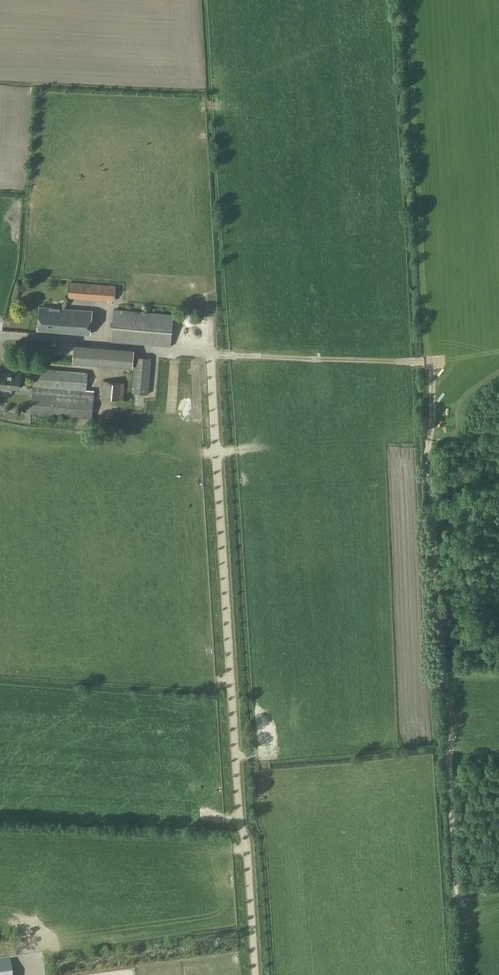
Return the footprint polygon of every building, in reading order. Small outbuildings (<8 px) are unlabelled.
[(118,290),(83,289),(83,294),(70,293),(70,302),(117,305),(118,290)] [(92,310),(40,306),(38,329),(90,334),(92,310)] [(134,349),(74,344),(72,362),(133,367),(134,349)] [(152,357),(135,356),(132,392),(149,394),(152,357)] [(95,390),(94,390),(88,389),(87,377),(87,371),(35,367),(31,412),(92,417),(95,390)] [(13,387),(20,388),(21,372),(13,372),(12,374),(0,373),(0,388),(3,389),(2,391),(4,393),(6,394),(9,394),(11,394),(13,392),(13,387)] [(123,398),(125,382),(102,380),(101,396),(123,398)] [(0,964),(0,974),(11,974),(9,962),(0,964)]
